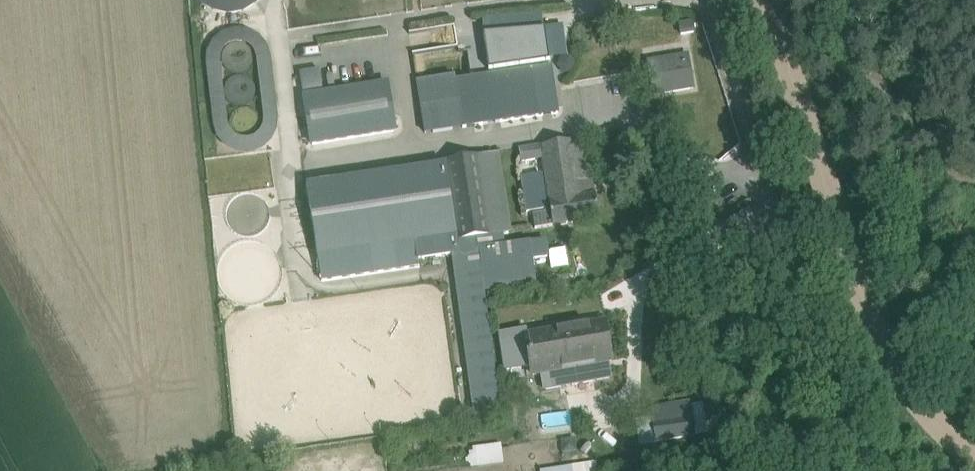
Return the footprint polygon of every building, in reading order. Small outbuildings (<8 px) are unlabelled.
[(193,13),(267,9),(266,0),(192,0),(193,13)] [(219,28),(205,30),(220,159),(234,158),(219,28)] [(417,49),(445,46),(444,31),(426,33),(427,40),(416,41),(417,49)] [(684,75),(651,80),(655,100),(687,95),(684,75)] [(300,94),(306,146),(398,135),(395,108),(392,83),(300,94)] [(533,91),(479,99),(483,127),(537,118),(533,91)] [(417,99),(423,135),(463,128),(457,92),(417,99)] [(586,142),(541,149),(548,195),(566,192),(565,188),(592,184),(586,142)] [(504,155),(488,157),(499,227),(515,224),(514,220),(504,155)] [(447,167),(458,238),(459,244),(461,244),(501,237),(499,227),(488,157),(447,164),(447,167)] [(447,167),(307,188),(321,279),(418,265),(418,264),(459,258),(456,245),(437,248),(436,242),(458,238),(447,167)] [(592,184),(565,188),(566,192),(548,195),(551,215),(553,229),(599,222),(596,197),(594,198),(592,184)] [(514,220),(515,224),(516,235),(553,229),(551,215),(514,220)] [(501,237),(461,244),(463,256),(503,250),(501,237)] [(605,326),(573,332),(579,370),(611,364),(605,326)] [(573,332),(527,340),(533,378),(579,370),(573,332)] [(691,412),(651,416),(656,446),(695,440),(691,412)] [(504,464),(501,444),(468,449),(471,469),(504,464)]
